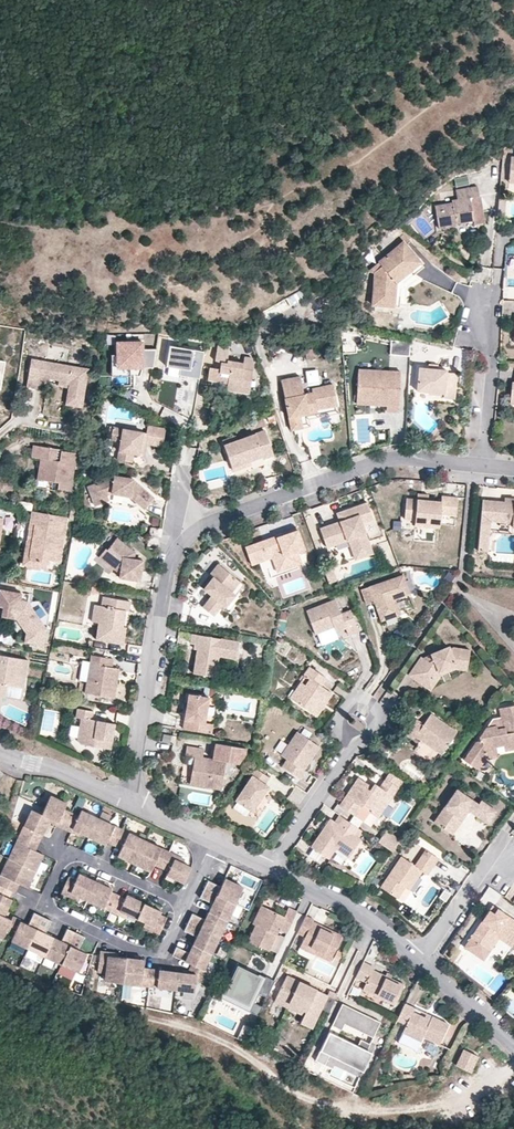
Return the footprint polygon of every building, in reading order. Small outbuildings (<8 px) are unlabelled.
[(481,217),(479,198),(477,187),(455,191),(456,200),(451,201),(451,203),(435,206),(438,229),(455,226),(455,224),(472,221),(474,235),(484,234),(482,222),(480,223),(479,218),(481,217)] [(421,261),(404,241),(379,262),(383,267),(375,273),(373,304),(383,305),(384,295),(396,296),(397,281),(394,277),(409,265),(412,268),(421,261)] [(421,261),(412,268),(416,273),(425,266),(421,261)] [(397,281),(412,268),(409,265),(394,277),(397,281)] [(266,317),(305,302),(301,292),(262,307),(266,317)] [(395,306),(396,296),(384,295),(383,305),(395,306)] [(411,341),(391,340),(391,354),(410,355),(411,341)] [(153,368),(156,350),(143,349),(143,342),(117,343),(117,355),(117,368),(131,368),(153,368)] [(199,379),(204,352),(170,346),(167,367),(180,369),(190,371),(189,377),(199,379)] [(245,358),(244,363),(227,360),(228,355),(220,354),(218,365),(221,365),(220,369),(217,369),(210,367),(208,379),(228,383),(227,390),(249,393),(255,360),(245,358)] [(117,368),(117,355),(112,355),(112,376),(130,377),(131,368),(117,368)] [(87,368),(31,358),(26,386),(37,388),(38,381),(39,375),(50,377),(58,379),(69,381),(68,387),(65,404),(80,407),(87,368)] [(361,361),(360,369),(373,370),(373,361),(361,361)] [(443,397),(455,398),(457,373),(446,372),(446,369),(437,368),(428,367),(419,367),(417,390),(443,392),(443,397)] [(189,377),(190,371),(180,369),(179,376),(189,377)] [(386,411),(399,411),(401,371),(373,370),(360,369),(358,369),(356,404),(368,404),(368,396),(387,397),(386,405),(386,411)] [(280,379),(288,424),(299,422),(298,414),(297,410),(304,409),(305,413),(315,411),(315,408),(313,401),(334,397),(332,384),(311,388),(311,392),(306,393),(307,396),(303,397),(302,394),(299,375),(280,379)] [(387,397),(368,396),(368,404),(386,405),(387,397)] [(313,401),(315,408),(335,405),(334,397),(313,401)] [(133,453),(138,454),(140,442),(145,443),(162,446),(165,429),(164,428),(148,425),(147,432),(112,426),(110,438),(120,440),(117,459),(131,461),(133,453)] [(265,430),(224,445),(232,467),(263,456),(264,458),(274,455),(265,430)] [(57,489),(70,491),(76,454),(51,449),(51,448),(23,443),(21,455),(30,457),(34,458),(30,478),(58,483),(57,489)] [(0,474),(0,486),(6,487),(8,475),(0,474)] [(133,479),(114,476),(113,481),(107,479),(88,487),(93,500),(95,506),(109,501),(107,495),(112,493),(130,497),(145,509),(154,498),(143,489),(141,491),(137,487),(132,487),(133,480),(133,479)] [(143,489),(133,480),(132,487),(137,487),(141,491),(143,489)] [(456,515),(457,497),(441,496),(441,501),(428,500),(416,499),(406,498),(404,518),(415,519),(439,522),(440,513),(456,515)] [(482,500),(480,520),(490,521),(513,523),(512,527),(513,527),(513,502),(482,500)] [(368,502),(344,511),(346,519),(341,521),(320,529),(327,547),(348,540),(351,548),(369,542),(362,524),(374,519),(368,502)] [(346,519),(344,511),(338,513),(341,521),(346,519)] [(28,512),(26,524),(31,525),(30,531),(34,535),(33,539),(28,542),(26,555),(27,558),(29,561),(31,562),(45,564),(46,561),(57,563),(65,518),(28,512)] [(487,552),(490,521),(480,520),(478,551),(487,552)] [(287,537),(278,540),(278,537),(277,536),(245,547),(250,561),(264,556),(266,560),(272,558),(275,566),(286,562),(288,568),(298,565),(301,563),(297,551),(304,549),(297,528),(285,532),(286,534),(287,537)] [(141,571),(143,560),(134,559),(135,552),(113,537),(105,550),(103,549),(97,558),(107,565),(109,562),(115,566),(120,567),(119,573),(119,577),(136,580),(138,570),(141,571)] [(264,556),(250,561),(252,565),(266,560),(264,556)] [(109,562),(107,565),(119,573),(120,567),(115,566),(109,562)] [(288,568),(286,562),(275,566),(277,572),(288,568)] [(209,575),(213,578),(221,567),(218,564),(209,575)] [(240,581),(221,567),(213,578),(216,581),(207,592),(212,596),(203,607),(214,616),(223,604),(226,607),(236,595),(232,592),(240,581)] [(403,575),(361,589),(366,604),(374,601),(380,621),(399,614),(394,599),(409,594),(403,575)] [(216,581),(213,578),(204,589),(207,592),(216,581)] [(26,601),(18,599),(20,593),(0,590),(0,599),(3,600),(2,605),(0,604),(0,616),(7,617),(7,615),(10,614),(16,616),(22,624),(16,628),(20,633),(18,642),(42,646),(45,629),(26,601)] [(130,601),(103,596),(102,606),(95,605),(92,621),(99,623),(96,639),(123,644),(126,627),(118,626),(119,620),(124,621),(124,620),(125,610),(129,611),(130,601)] [(335,599),(306,611),(317,637),(335,629),(338,634),(347,631),(350,637),(360,633),(359,630),(351,610),(341,614),(335,599)] [(10,614),(7,615),(7,617),(10,618),(16,628),(22,624),(16,616),(10,614)] [(239,642),(192,634),(191,643),(195,644),(198,645),(197,649),(193,674),(216,677),(219,656),(236,659),(239,642)] [(467,665),(471,649),(454,646),(450,648),(449,646),(431,654),(434,660),(429,662),(423,658),(421,657),(409,675),(425,686),(431,677),(433,679),(438,672),(454,662),(467,665)] [(434,660),(431,654),(423,658),(429,662),(434,660)] [(111,667),(113,659),(92,655),(85,693),(114,698),(117,680),(113,679),(114,668),(111,667)] [(28,661),(0,656),(0,698),(4,699),(6,687),(23,689),(28,661)] [(431,677),(425,686),(430,690),(441,675),(455,666),(466,669),(467,665),(454,662),(438,672),(433,679),(431,677)] [(315,715),(321,707),(320,704),(322,700),(324,702),(331,692),(320,684),(325,678),(308,666),(303,674),(308,678),(304,685),(294,700),(315,715)] [(294,700),(304,685),(300,682),(289,697),(294,700)] [(210,698),(189,694),(183,729),(205,733),(207,724),(205,724),(210,698)] [(500,705),(502,718),(504,717),(505,725),(496,726),(496,723),(488,724),(480,736),(481,739),(477,740),(465,758),(478,767),(486,756),(485,747),(495,746),(503,745),(503,749),(513,748),(513,746),(513,743),(513,703),(500,705)] [(93,712),(76,709),(75,718),(80,719),(77,740),(80,745),(111,749),(115,724),(92,720),(93,712)] [(443,749),(456,731),(430,713),(423,724),(415,718),(406,732),(414,737),(415,736),(420,740),(431,747),(434,743),(443,749)] [(68,736),(76,738),(78,726),(71,724),(68,736)] [(207,724),(205,733),(212,734),(214,725),(207,724)] [(308,756),(312,757),(319,746),(297,731),(281,755),(287,758),(282,766),(301,778),(305,771),(304,770),(309,762),(306,760),(308,756)] [(204,749),(186,746),(185,755),(195,757),(191,778),(210,781),(209,787),(222,789),(227,761),(239,764),(245,753),(246,748),(216,743),(213,759),(203,757),(204,749)] [(434,743),(431,747),(440,753),(443,749),(434,743)] [(495,746),(485,747),(486,756),(496,754),(495,746)] [(269,777),(255,768),(250,775),(252,776),(235,801),(251,812),(268,787),(264,785),(269,777)] [(361,775),(341,804),(357,814),(363,805),(371,810),(379,815),(390,799),(384,796),(389,789),(395,793),(400,786),(388,778),(383,785),(377,781),(375,784),(372,787),(369,785),(371,781),(361,775)] [(191,778),(190,784),(209,787),(210,781),(191,778)] [(477,803),(455,788),(438,813),(441,816),(436,824),(448,833),(462,812),(465,814),(468,811),(486,823),(495,810),(479,800),(477,803)] [(56,825),(64,829),(71,832),(73,829),(81,833),(106,844),(107,841),(115,845),(122,848),(120,852),(126,855),(125,859),(145,868),(147,865),(153,868),(155,864),(162,868),(169,870),(167,874),(185,883),(192,867),(184,863),(175,859),(178,854),(170,851),(81,810),(79,816),(64,809),(67,803),(51,796),(45,808),(42,814),(32,809),(9,858),(9,859),(0,878),(0,936),(4,938),(7,932),(14,936),(12,940),(28,948),(45,956),(62,964),(79,972),(87,953),(79,950),(85,936),(77,933),(68,928),(62,941),(54,938),(46,934),(52,921),(43,917),(35,912),(28,926),(20,922),(21,920),(13,917),(12,919),(5,916),(12,899),(10,898),(13,892),(11,891),(15,882),(19,884),(28,888),(44,855),(35,850),(31,848),(35,840),(37,840),(40,834),(43,835),(49,821),(51,818),(58,822),(56,825)] [(451,834),(465,814),(462,812),(448,833),(451,834)] [(441,816),(438,813),(432,821),(436,824),(441,816)] [(357,838),(361,831),(338,815),(333,822),(330,820),(310,849),(327,861),(338,845),(351,854),(360,841),(357,838)] [(398,838),(385,829),(376,842),(390,851),(398,838)] [(35,850),(39,842),(37,840),(35,840),(31,848),(35,850)] [(95,853),(97,844),(85,842),(83,851),(95,853)] [(437,857),(425,849),(420,856),(432,864),(437,857)] [(186,858),(178,854),(175,859),(184,863),(186,858)] [(432,864),(420,856),(415,863),(401,854),(380,885),(397,896),(403,886),(406,882),(411,885),(422,869),(427,872),(432,864)] [(162,911),(128,895),(126,898),(112,891),(113,889),(80,874),(77,880),(69,877),(62,892),(70,896),(72,892),(80,895),(119,914),(121,911),(129,915),(137,919),(146,923),(154,927),(153,930),(160,934),(168,918),(160,914),(162,911)] [(205,970),(244,887),(225,878),(222,886),(209,880),(205,889),(200,897),(214,904),(206,919),(193,913),(189,922),(185,930),(198,937),(191,953),(177,946),(173,955),(192,964),(189,973),(179,972),(152,969),(144,968),(145,964),(138,963),(138,959),(127,958),(118,957),(116,956),(115,960),(109,959),(109,956),(100,955),(98,972),(106,973),(105,981),(196,992),(197,980),(205,981),(209,972),(205,970)] [(15,882),(11,891),(13,892),(15,893),(19,884),(15,882)] [(258,924),(266,906),(261,904),(253,921),(255,922),(258,924)] [(286,910),(276,905),(274,910),(284,915),(286,910)] [(284,915),(274,910),(266,906),(258,924),(255,922),(247,939),(268,949),(278,928),(286,932),(297,911),(288,906),(286,910),(284,915)] [(462,945),(480,958),(486,948),(484,946),(500,923),(507,928),(502,935),(511,942),(513,938),(513,919),(495,906),(492,911),(488,908),(462,945)] [(343,935),(313,921),(314,918),(307,915),(298,932),(306,936),(303,942),(333,956),(343,935)] [(507,928),(500,923),(484,946),(486,948),(488,949),(497,936),(509,945),(511,942),(502,935),(507,928)] [(333,956),(303,942),(301,947),(330,961),(333,956)] [(408,977),(376,962),(377,960),(367,955),(360,970),(370,975),(367,983),(399,998),(408,977)] [(248,970),(239,966),(236,970),(246,975),(248,970)] [(276,979),(267,975),(265,979),(248,970),(246,975),(236,970),(226,992),(254,1005),(251,1011),(258,1015),(267,996),(276,979)] [(327,996),(286,976),(274,1002),(286,1008),(289,1004),(305,1012),(299,1024),(311,1030),(320,1010),(328,1014),(337,995),(329,991),(327,996)] [(121,998),(134,998),(134,989),(121,989),(121,998)] [(373,1036),(381,1021),(343,1003),(332,1025),(342,1029),(345,1023),(373,1036)] [(429,1020),(424,1017),(412,1012),(414,1008),(404,1003),(397,1019),(405,1023),(401,1032),(420,1041),(422,1036),(438,1044),(448,1024),(431,1016),(429,1020)] [(361,1038),(358,1045),(331,1032),(328,1039),(326,1038),(316,1060),(325,1064),(330,1054),(332,1050),(334,1051),(360,1063),(370,1043),(361,1038)] [(362,1070),(374,1045),(370,1043),(360,1063),(362,1070)] [(332,1050),(330,1054),(362,1070),(360,1063),(334,1051),(332,1050)] [(469,1073),(477,1056),(464,1050),(456,1066),(469,1073)]
